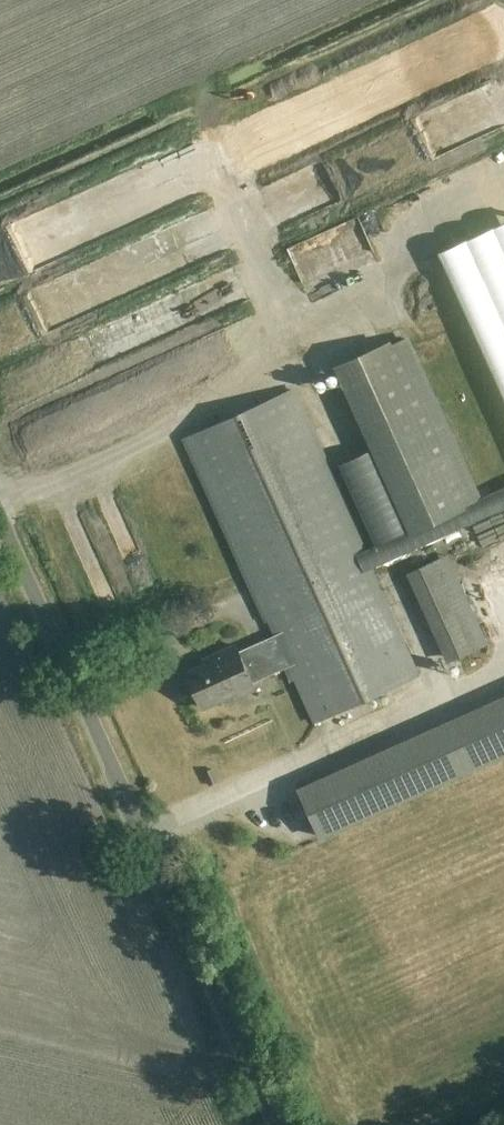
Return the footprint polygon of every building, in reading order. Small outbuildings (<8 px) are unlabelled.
[(503,415),(503,231),(442,254),(503,415)] [(406,335),(334,367),(409,535),(467,509),(466,506),(479,500),(406,335)] [(318,725),(421,679),(294,397),(191,443),(281,646),(245,662),(241,654),(218,664),(219,668),(193,680),(207,713),(242,697),(243,699),(259,692),(256,686),(292,669),(318,725)] [(130,571),(145,566),(131,525),(115,531),(130,571)] [(480,648),(440,558),(406,573),(447,663),(480,648)] [(300,786),(323,837),(503,756),(503,694),(300,786)] [(287,768),(270,773),(274,786),(291,780),(287,768)]
